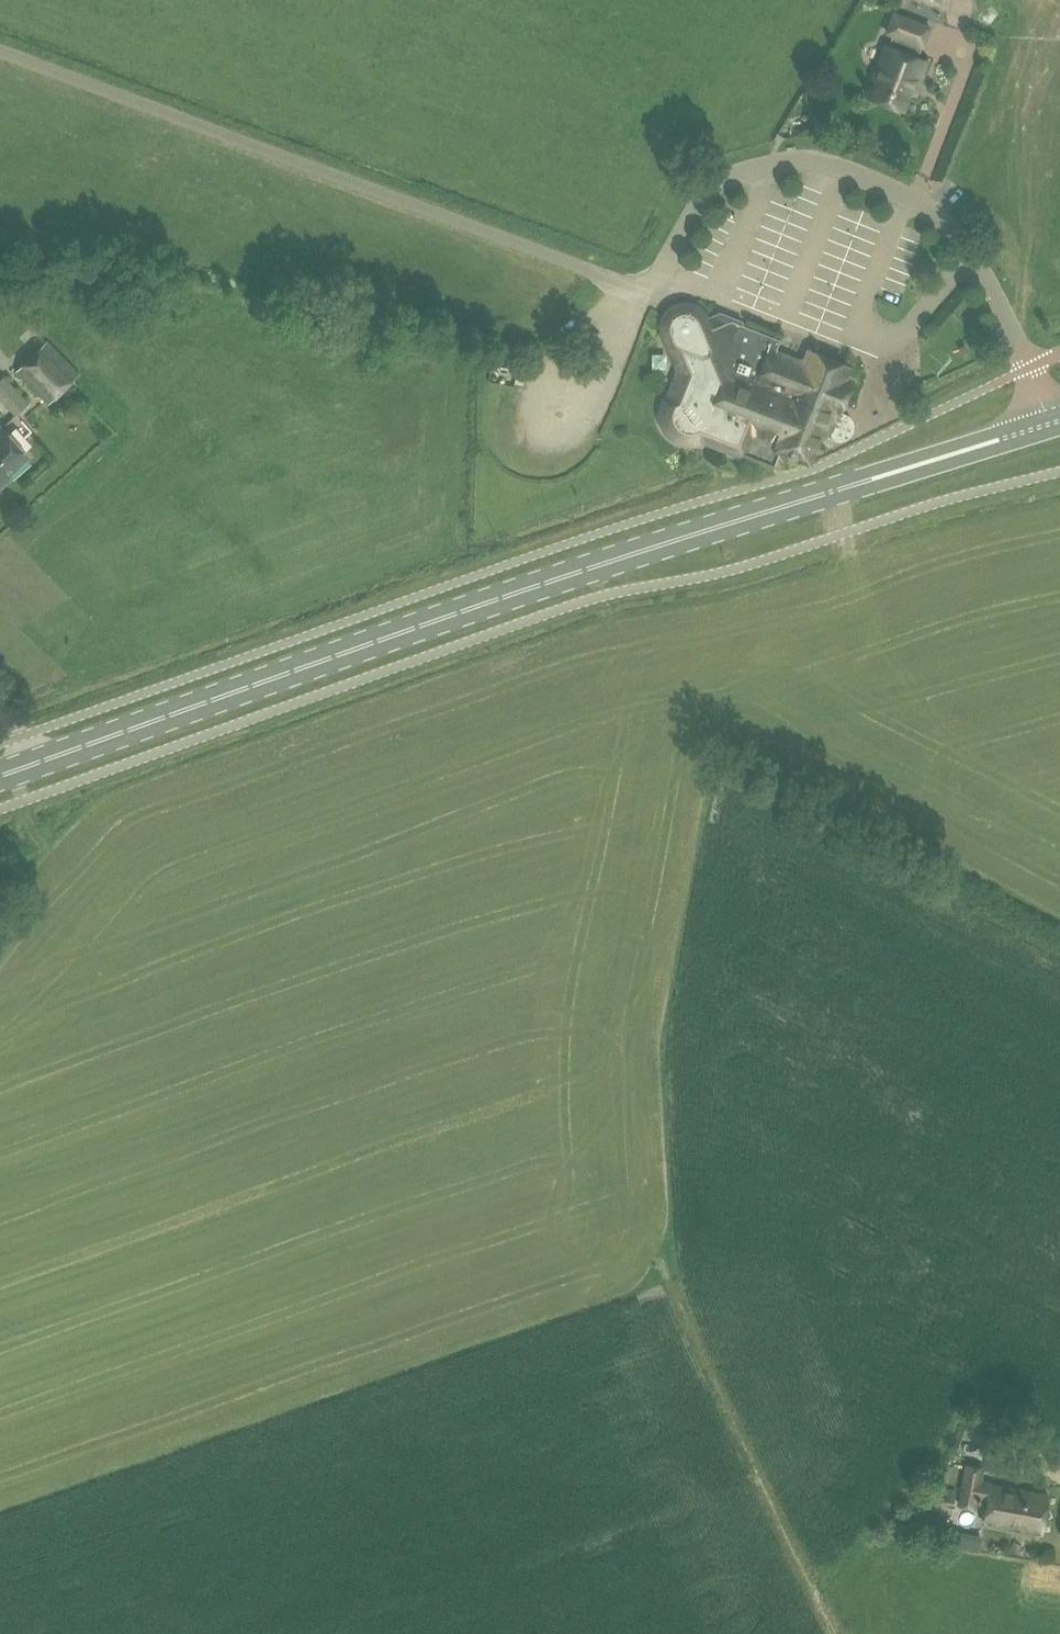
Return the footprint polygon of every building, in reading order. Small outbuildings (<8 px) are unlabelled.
[(892,37),(889,45),(889,44),(875,79),(878,80),(872,97),(903,109),(910,91),(916,94),(929,60),(919,57),(922,49),(923,49),(932,25),(893,10),(884,34),(892,37)] [(851,366),(808,350),(804,362),(776,351),(781,339),(731,320),(716,329),(705,310),(700,306),(694,303),(685,302),(677,304),(669,308),(664,315),(661,323),(662,329),(664,336),(678,371),(668,394),(667,408),(668,415),(671,425),(675,430),(684,436),(691,437),(776,469),(782,452),(812,463),(825,428),(838,433),(845,414),(841,412),(853,381),(847,378),(851,366)] [(49,341),(18,371),(49,402),(79,372),(49,341)] [(4,376),(0,380),(0,397),(16,414),(28,402),(4,376)] [(5,427),(0,432),(0,491),(14,478),(11,475),(32,456),(5,427)] [(990,1501),(986,1521),(1043,1531),(1049,1495),(981,1482),(984,1466),(968,1464),(960,1505),(976,1508),(978,1499),(990,1501)]
